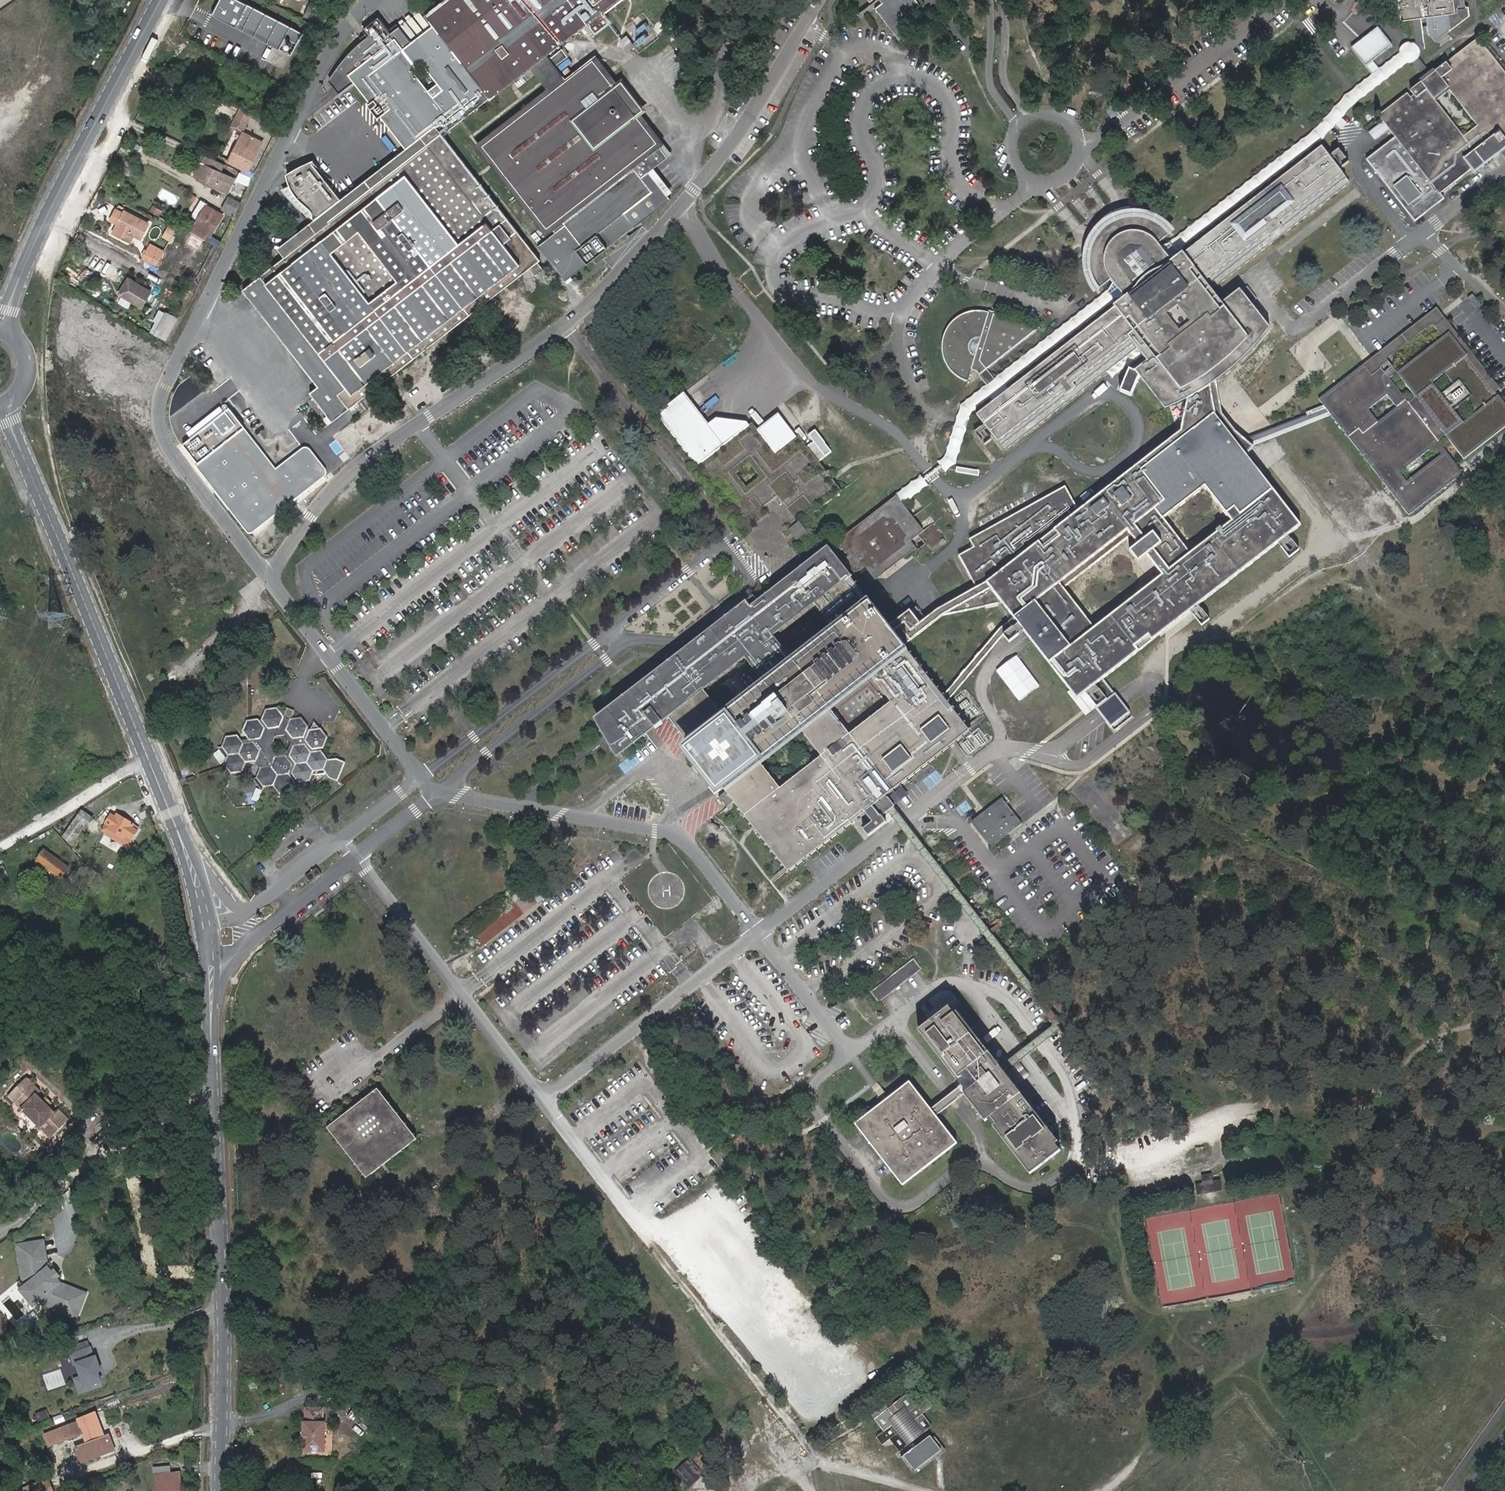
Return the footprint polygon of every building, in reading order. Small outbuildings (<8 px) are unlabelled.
[(249,5),(240,0),(222,0),(214,16),(237,28),(249,5)] [(616,0),(444,0),(425,15),(435,28),(482,89),(489,97),(489,98),(530,67),(539,78),(553,67),(544,55),(586,23),(593,33),(608,22),(600,12),(616,0)] [(884,5),(877,10),(903,45),(911,38),(910,36),(913,34),(902,19),(911,12),(912,15),(923,7),(918,0),(880,0),(884,5)] [(1401,18),(1416,17),(1422,16),(1428,15),(1430,32),(1437,40),(1451,30),(1451,33),(1472,18),(1470,7),(1455,9),(1454,0),(1398,0),(1401,18)] [(1455,9),(1469,5),(1468,0),(1454,0),(1455,9)] [(305,35),(249,5),(237,28),(280,51),(287,39),(298,46),(305,35)] [(322,24),(327,15),(310,7),(306,15),(322,24)] [(319,29),(327,32),(334,18),(327,15),(322,24),(319,29)] [(333,73),(330,77),(328,80),(338,93),(354,81),(406,148),(420,137),(482,89),(435,28),(415,45),(399,25),(391,32),(378,16),(362,28),(368,35),(366,36),(366,37),(365,37),(359,43),(358,43),(357,44),(356,45),(356,46),(355,46),(354,47),(353,48),(352,49),(350,51),(349,52),(348,53),(348,54),(347,55),(345,56),(345,57),(337,66),(336,68),(333,73)] [(1422,16),(1416,17),(1416,20),(1414,20),(1418,45),(1413,49),(1412,48),(1406,53),(1407,53),(1411,58),(1426,78),(1427,77),(1428,79),(1433,75),(1418,55),(1428,47),(1424,20),(1422,19),(1422,16)] [(628,51),(636,45),(628,34),(620,41),(628,51)] [(1412,91),(1416,95),(1412,97),(1409,93),(1381,115),(1399,137),(1370,160),(1418,222),(1448,198),(1444,194),(1504,145),(1504,68),(1481,37),(1451,60),(1455,65),(1451,67),(1448,63),(1433,75),(1428,79),(1412,91)] [(1410,58),(1406,53),(1349,96),(1347,98),(1317,132),(1172,244),(1176,251),(1321,137),(1353,103),(1353,102),(1410,58)] [(553,231),(536,244),(563,279),(669,198),(647,170),(667,155),(656,141),(634,114),(628,119),(608,91),(614,87),(593,59),(564,81),(550,92),(481,144),(544,226),(548,224),(553,231)] [(564,81),(553,67),(539,78),(550,92),(564,81)] [(621,81),(614,87),(608,91),(628,119),(634,114),(641,108),(621,81)] [(442,133),(489,97),(482,89),(420,137),(427,146),(350,206),(343,196),(341,195),(338,197),(327,183),(332,179),(322,171),(313,160),(299,166),(287,174),(289,183),(292,190),(293,191),(296,196),(297,197),(303,203),(311,210),(313,215),(313,218),(315,220),(320,219),(325,225),(283,258),(244,290),(245,292),(243,293),(247,298),(249,296),(282,340),(280,342),(283,346),(285,345),(320,387),(312,393),(325,410),(321,414),(330,425),(530,269),(533,273),(542,266),(539,262),(541,260),(442,133)] [(1387,122),(1373,133),(1378,141),(1393,130),(1387,122)] [(259,141),(243,132),(230,159),(246,168),(259,141)] [(343,196),(350,206),(427,146),(420,137),(406,148),(343,196)] [(1253,351),(1271,328),(1241,291),(1223,304),(1218,308),(1204,289),(1208,284),(1212,289),(1351,183),(1324,147),(1174,261),(1172,259),(1176,252),(1176,251),(1171,245),(1170,243),(1162,246),(1160,243),(1170,235),(1155,222),(1141,217),(1129,217),(1116,221),(1105,229),(1092,249),(1091,263),(1093,275),(1100,289),(1111,280),(1114,283),(1109,291),(1110,293),(1114,298),(1114,299),(1123,296),(1126,299),(976,413),(1004,449),(1143,343),(1139,338),(1145,334),(1160,354),(1154,358),(1136,371),(1167,409),(1190,398),(1216,383),(1224,377),(1253,351)] [(1341,150),(1334,155),(1345,168),(1351,163),(1341,150)] [(201,163),(195,176),(207,182),(214,168),(201,163)] [(238,182),(248,186),(252,178),(241,173),(238,182)] [(283,258),(325,225),(320,219),(315,220),(313,218),(313,215),(311,210),(303,203),(297,197),(296,196),(293,191),(292,190),(289,183),(286,183),(288,186),(283,190),(298,209),(301,207),(305,211),(302,213),(309,223),(276,249),(283,258)] [(227,195),(220,209),(233,214),(239,201),(227,195)] [(222,215),(206,206),(203,211),(198,220),(190,234),(204,241),(208,233),(211,235),(222,215)] [(203,211),(197,207),(191,217),(198,220),(203,211)] [(118,208),(110,223),(114,225),(117,227),(125,212),(118,208)] [(148,224),(125,212),(117,227),(129,233),(140,239),(148,224)] [(110,232),(125,240),(129,233),(117,227),(114,225),(110,232)] [(172,240),(176,229),(168,226),(164,237),(172,240)] [(217,248),(221,240),(211,235),(208,233),(204,241),(217,248)] [(148,243),(146,248),(159,255),(161,250),(148,243)] [(146,248),(140,259),(152,265),(159,255),(146,248)] [(149,290),(127,277),(118,292),(140,305),(149,290)] [(1212,289),(1208,284),(1204,289),(1218,308),(1223,304),(1212,289)] [(1114,298),(1109,293),(964,405),(946,454),(829,545),(833,551),(954,457),(971,409),(1114,298)] [(1448,315),(1440,305),(1367,361),(1375,372),(1392,359),(1391,357),(1436,322),(1438,323),(1448,315)] [(965,307),(947,321),(939,336),(945,369),(968,385),(1044,325),(1015,314),(990,306),(965,307)] [(163,314),(161,312),(150,332),(153,334),(163,314)] [(163,340),(174,320),(163,314),(153,334),(163,340)] [(1332,409),(1333,411),(1371,459),(1373,458),(1376,461),(1374,463),(1402,500),(1404,498),(1407,502),(1405,503),(1412,512),(1462,473),(1445,451),(1410,479),(1403,470),(1438,443),(1442,440),(1450,434),(1467,456),(1504,427),(1504,397),(1499,389),(1503,386),(1448,315),(1438,323),(1443,330),(1397,365),(1392,359),(1375,372),(1367,361),(1322,396),(1329,405),(1330,406),(1332,405),(1334,408),(1332,409)] [(1145,334),(1139,338),(1143,343),(1154,358),(1160,354),(1145,334)] [(1005,382),(988,395),(992,400),(1009,388),(1005,382)] [(1254,441),(1248,436),(1220,413),(1216,383),(1190,398),(1183,444),(1125,476),(1082,510),(1079,505),(1081,504),(1070,484),(974,537),(978,545),(963,553),(981,586),(1007,601),(1018,615),(1022,621),(1032,633),(1081,697),(1085,692),(1112,726),(1130,711),(1103,679),(1151,643),(1149,640),(1166,628),(1167,630),(1305,523),(1251,453),(1258,445),(1254,441)] [(1248,436),(1254,441),(1333,411),(1329,405),(1248,436)] [(231,410),(182,445),(249,533),(252,533),(326,477),(326,473),(326,470),(309,449),(306,448),(303,448),(277,470),(231,410)] [(697,463),(718,447),(694,416),(673,432),(697,463)] [(779,420),(763,432),(777,451),(793,439),(779,420)] [(749,423),(704,465),(717,480),(721,477),(739,496),(749,487),(735,472),(767,443),(749,423)] [(981,426),(975,431),(985,444),(991,439),(981,426)] [(818,428),(810,434),(814,440),(809,444),(821,460),(834,450),(818,428)] [(991,518),(980,518),(981,526),(991,525),(991,518)] [(799,540),(810,531),(801,520),(790,528),(799,540)] [(751,607),(747,601),(595,720),(616,758),(671,719),(680,732),(702,761),(695,766),(701,774),(702,773),(712,785),(711,786),(717,794),(724,789),(734,802),(789,873),(880,802),(885,798),(971,730),(949,701),(945,696),(905,644),(890,626),(875,606),(833,551),(829,545),(828,545),(751,607)] [(13,559),(0,552),(0,578),(3,579),(13,559)] [(890,626),(905,644),(946,612),(1007,601),(981,586),(942,605),(923,620),(914,607),(890,626)] [(945,696),(949,701),(1009,631),(1022,621),(1018,615),(1005,625),(945,696)] [(288,708),(284,717),(292,720),(296,712),(288,708)] [(290,792),(294,783),(291,779),(296,779),(299,782),(303,782),(309,781),(313,772),(324,770),(330,778),(337,782),(345,765),(337,761),(328,762),(322,752),(317,754),(318,749),(324,748),(328,739),(314,721),(311,730),(302,719),(292,720),(284,717),(278,710),(268,711),(264,720),(249,721),(245,732),(250,739),(241,740),(238,736),(229,738),(224,748),(230,757),(228,762),(227,765),(233,773),(242,771),(246,763),(255,762),(261,770),(258,778),(263,786),(273,785),(278,793),(290,792)] [(219,749),(228,762),(230,757),(224,748),(219,749)] [(904,786),(895,792),(900,800),(910,794),(904,786)] [(1001,1073),(1059,1029),(1060,1021),(885,798),(880,802),(1053,1021),(1053,1026),(997,1068),(1001,1073)] [(995,834),(999,840),(1021,823),(1006,804),(1003,807),(998,801),(980,815),(984,821),(976,827),(986,841),(995,834)] [(81,813),(63,838),(72,844),(84,827),(86,829),(93,820),(81,813)] [(984,821),(980,815),(971,822),(976,827),(984,821)] [(109,829),(125,840),(122,844),(128,847),(139,829),(116,816),(115,818),(111,816),(101,831),(106,834),(109,829)] [(986,841),(991,846),(999,840),(995,834),(986,841)] [(36,862),(61,880),(69,869),(43,852),(36,862)] [(317,867),(305,877),(311,883),(322,874),(317,867)] [(478,951),(524,911),(513,899),(467,938),(478,951)] [(913,960),(873,992),(880,1001),(921,969),(913,960)] [(1001,1073),(997,1068),(984,1050),(950,1006),(921,1028),(958,1076),(967,1070),(972,1076),(958,1088),(963,1094),(985,1122),(990,1118),(1033,1173),(1061,1151),(1049,1136),(1001,1073)] [(949,1105),(944,1098),(931,1109),(910,1082),(854,1124),(902,1186),(957,1143),(936,1115),(949,1105)] [(41,1092),(35,1086),(16,1104),(26,1114),(33,1114),(36,1111),(40,1116),(38,1118),(37,1125),(42,1129),(46,1125),(56,1135),(71,1121),(60,1110),(56,1114),(50,1108),(44,1101),(38,1095),(41,1092)] [(327,1127),(367,1178),(417,1139),(378,1087),(327,1127)] [(960,1096),(963,1094),(958,1088),(956,1089),(950,1094),(946,1097),(944,1098),(949,1105),(951,1104),(955,1100),(960,1096)] [(47,1098),(44,1101),(50,1108),(53,1104),(47,1098)] [(40,1116),(36,1111),(33,1114),(26,1114),(37,1125),(38,1118),(40,1116)] [(56,1135),(46,1125),(42,1129),(52,1139),(56,1135)] [(40,1243),(17,1246),(20,1262),(23,1262),(26,1278),(30,1283),(28,1285),(25,1287),(31,1295),(37,1296),(41,1300),(43,1299),(46,1303),(68,1312),(67,1315),(76,1319),(86,1294),(61,1284),(57,1279),(55,1280),(51,1275),(52,1273),(48,1268),(46,1257),(42,1258),(40,1243)] [(23,1262),(20,1262),(23,1278),(28,1285),(30,1283),(26,1278),(23,1262)] [(60,1277),(54,1270),(52,1273),(51,1275),(55,1280),(57,1279),(60,1277)] [(25,1287),(21,1291),(34,1306),(41,1300),(37,1296),(31,1295),(25,1287)] [(46,1306),(67,1315),(68,1312),(46,1303),(43,1299),(41,1300),(46,1306)] [(73,1378),(77,1391),(106,1381),(94,1346),(71,1353),(78,1376),(73,1378)] [(46,1390),(65,1385),(60,1369),(42,1374),(46,1390)] [(914,1422),(922,1433),(930,1426),(921,1414),(932,1405),(926,1398),(915,1406),(906,1394),(893,1404),(900,1412),(904,1409),(906,1411),(909,1408),(910,1410),(907,1413),(913,1421),(916,1418),(917,1420),(914,1422)] [(880,1401),(868,1411),(874,1419),(886,1409),(880,1401)] [(349,1416),(366,1429),(375,1418),(358,1405),(349,1416)] [(303,1421),(303,1450),(325,1451),(325,1421),(323,1422),(324,1407),(305,1407),(305,1421),(303,1421)] [(47,1409),(37,1413),(40,1421),(50,1417),(47,1409)] [(883,1431),(875,1437),(881,1445),(889,1439),(898,1451),(907,1445),(899,1434),(896,1437),(894,1435),(898,1432),(892,1425),(888,1427),(887,1425),(890,1422),(889,1421),(893,1418),(887,1409),(886,1409),(874,1419),(883,1431)] [(79,1463),(112,1450),(108,1439),(104,1440),(103,1437),(94,1414),(76,1420),(77,1422),(43,1435),(48,1447),(81,1434),(85,1443),(73,1448),(79,1463)] [(54,1417),(57,1424),(65,1421),(62,1414),(54,1417)] [(366,1429),(369,1432),(378,1420),(375,1418),(366,1429)] [(929,1437),(903,1457),(914,1471),(940,1451),(931,1439),(929,1437)] [(911,1473),(913,1476),(944,1452),(933,1437),(931,1439),(940,1451),(914,1471),(911,1473)] [(677,1470),(692,1485),(705,1472),(690,1457),(677,1470)] [(175,1475),(168,1475),(167,1467),(154,1469),(156,1490),(180,1490),(179,1482),(175,1483),(175,1475)]
